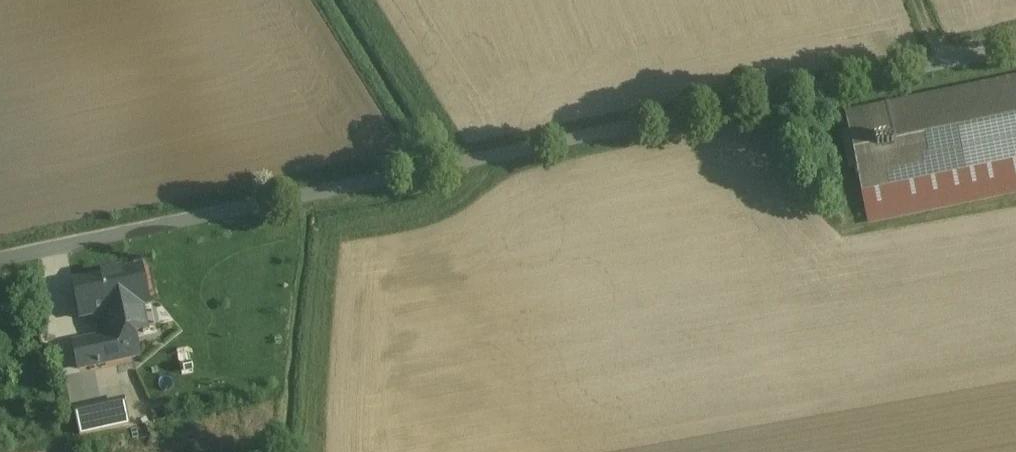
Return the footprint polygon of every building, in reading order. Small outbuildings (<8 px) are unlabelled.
[(845,117),(849,131),(840,133),(849,171),(857,169),(862,191),(1015,159),(1015,81),(845,117)] [(80,318),(103,313),(123,309),(147,304),(139,269),(74,284),(80,318)] [(103,313),(108,337),(128,333),(123,309),(103,313)] [(133,332),(128,333),(108,337),(73,344),(78,369),(138,356),(133,332)] [(87,434),(103,430),(97,403),(80,407),(87,434)]
